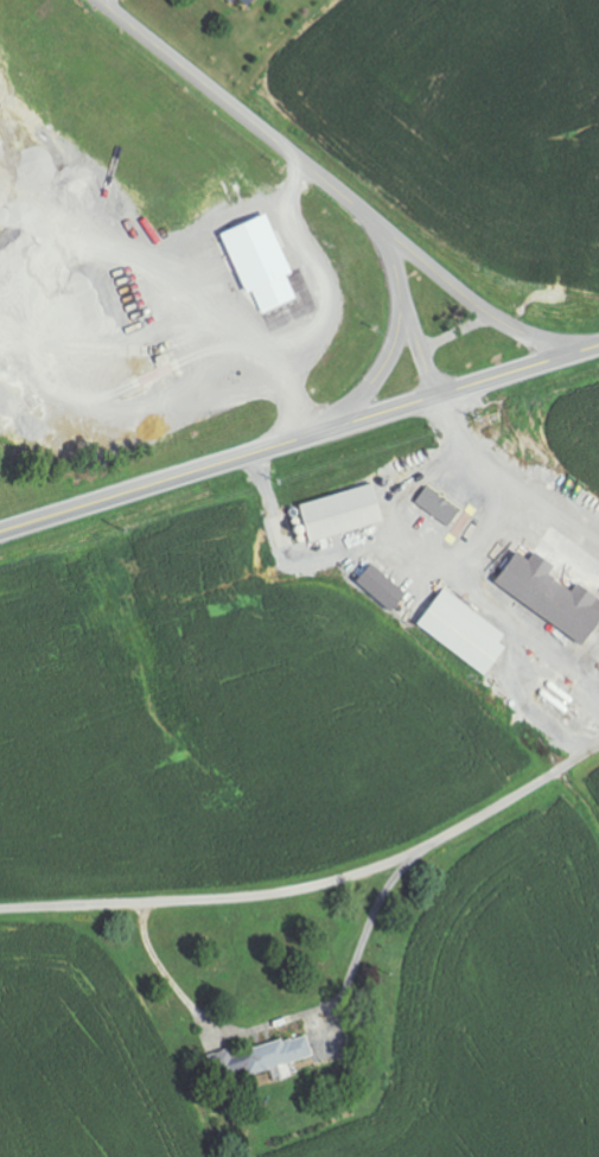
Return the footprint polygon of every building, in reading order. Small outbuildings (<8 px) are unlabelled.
[(225,231),(248,293),(256,290),(264,313),(299,300),(290,275),(294,273),(272,214),(225,231)] [(302,503),(311,541),(387,523),(377,484),(302,503)] [(462,511),(428,486),(417,503),(450,527),(462,511)] [(552,576),(559,565),(537,551),(532,558),(519,550),(496,585),(587,644),(598,626),(598,609),(595,606),(598,600),(598,595),(580,582),(575,590),(552,576)] [(394,611),(409,593),(374,563),(358,581),(394,611)] [(509,633),(446,588),(418,627),(488,676),(509,647),(502,642),(509,633)] [(315,1057),(308,1034),(252,1051),(254,1059),(230,1066),(234,1080),(315,1057)] [(272,1069),(274,1080),(293,1076),(291,1065),(272,1069)]
